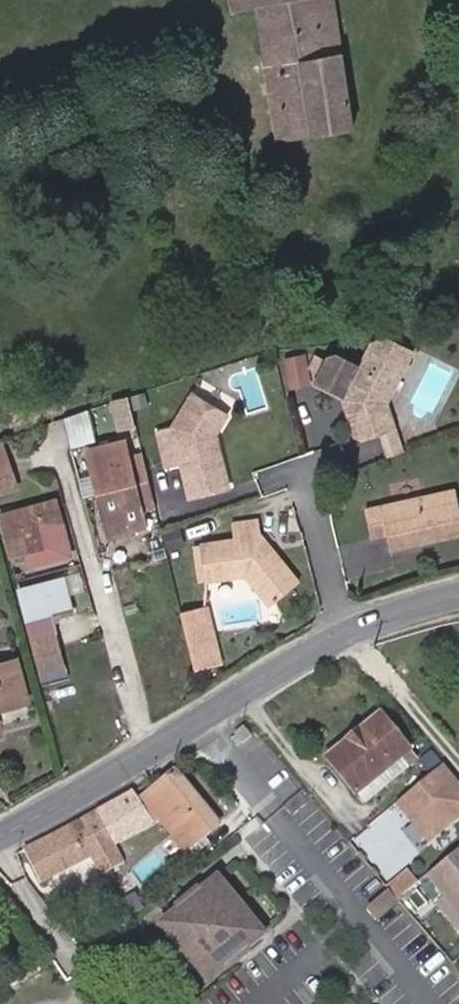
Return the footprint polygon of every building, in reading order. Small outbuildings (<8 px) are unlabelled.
[(331,0),(227,0),(230,13),(254,6),(276,142),(351,129),(331,0)] [(386,402),(411,352),(385,338),(371,344),(359,367),(335,354),(327,357),(315,381),(340,393),(350,397),(354,412),(349,421),(354,435),(360,438),(378,433),(394,427),(386,402)] [(310,385),(304,356),(285,360),(291,389),(310,385)] [(149,406),(145,393),(130,397),(134,409),(149,406)] [(354,412),(350,397),(340,393),(349,421),(354,412)] [(228,487),(215,433),(226,415),(191,394),(171,428),(157,432),(165,465),(180,461),(188,496),(228,487)] [(132,425),(126,398),(111,402),(118,429),(132,425)] [(402,451),(394,427),(378,433),(386,457),(402,451)] [(147,478),(141,452),(128,455),(124,440),(87,449),(97,490),(147,478)] [(4,453),(0,454),(0,474),(10,471),(4,453)] [(10,471),(0,474),(0,493),(16,487),(10,471)] [(145,527),(141,512),(155,509),(147,478),(97,490),(108,535),(145,527)] [(455,489),(364,510),(371,539),(387,536),(390,550),(458,535),(458,506),(455,489)] [(346,507),(343,490),(329,492),(332,509),(346,507)] [(56,499),(0,514),(0,521),(9,555),(24,551),(27,566),(69,555),(56,499)] [(298,582),(259,534),(257,520),(231,524),(233,539),(199,545),(204,580),(205,582),(245,576),(251,575),(273,602),(298,582)] [(204,580),(199,545),(193,546),(198,581),(204,580)] [(273,602),(251,575),(245,576),(269,606),(273,602)] [(72,612),(63,577),(17,590),(27,624),(72,612)] [(220,664),(206,606),(180,612),(194,671),(220,664)] [(58,649),(53,630),(28,637),(33,655),(58,649)] [(63,665),(58,649),(33,655),(37,672),(63,665)] [(16,659),(0,663),(0,709),(28,701),(16,659)] [(64,682),(61,671),(44,675),(48,686),(64,682)] [(407,768),(417,761),(378,713),(326,756),(356,793),(398,758),(407,768)] [(243,726),(234,734),(241,744),(251,735),(243,726)] [(440,761),(431,749),(418,759),(427,771),(440,761)] [(398,758),(356,793),(364,803),(407,768),(398,758)] [(396,802),(428,840),(458,815),(458,786),(442,764),(396,802)] [(173,771),(142,797),(185,851),(217,825),(173,771)] [(153,823),(132,791),(94,812),(25,849),(42,881),(91,855),(101,874),(107,871),(123,863),(113,844),(153,823)] [(428,873),(447,896),(439,902),(458,927),(458,847),(428,873)] [(418,881),(411,873),(397,885),(403,893),(418,881)] [(211,881),(223,896),(227,893),(214,878),(211,881)] [(211,881),(161,921),(174,936),(170,939),(192,966),(196,962),(208,977),(257,937),(245,922),(248,919),(227,893),(223,896),(211,881)] [(403,893),(397,885),(390,891),(391,892),(396,899),(403,893)] [(391,892),(368,912),(377,921),(399,902),(396,899),(391,892)] [(248,919),(245,922),(257,937),(260,934),(248,919)] [(161,921),(158,924),(170,939),(174,936),(161,921)] [(196,962),(192,966),(204,980),(208,977),(196,962)]
